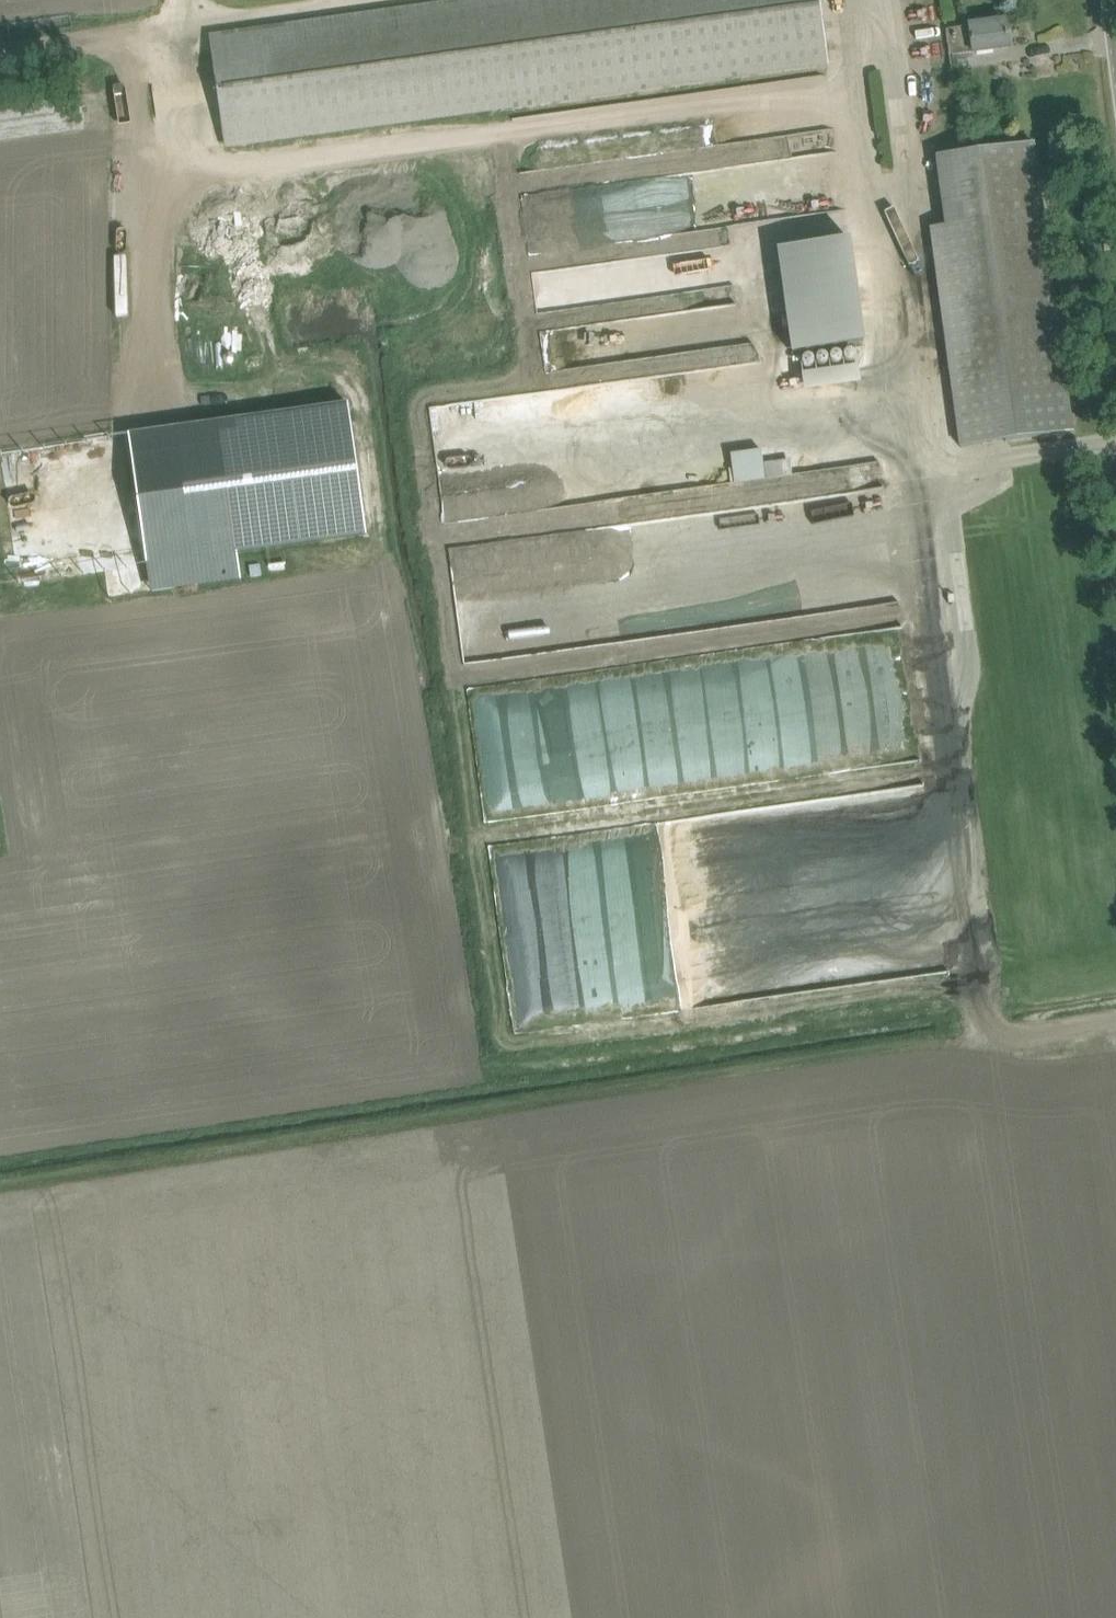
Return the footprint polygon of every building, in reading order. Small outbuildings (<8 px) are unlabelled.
[(510,109),(829,64),(820,0),(454,0),(211,34),(227,149),(510,109)] [(973,53),(1010,47),(1006,20),(984,23),(947,28),(950,50),(973,47),(973,52),(973,53)] [(1075,432),(1037,150),(1036,142),(936,155),(946,225),(930,228),(959,447),(1075,432)] [(866,343),(852,238),(778,248),(792,353),(866,343)] [(345,441),(0,485),(0,506),(14,616),(362,571),(345,441)] [(722,571),(721,594),(795,597),(796,576),(765,574),(765,578),(738,577),(740,549),(734,549),(733,571),(722,571)]
